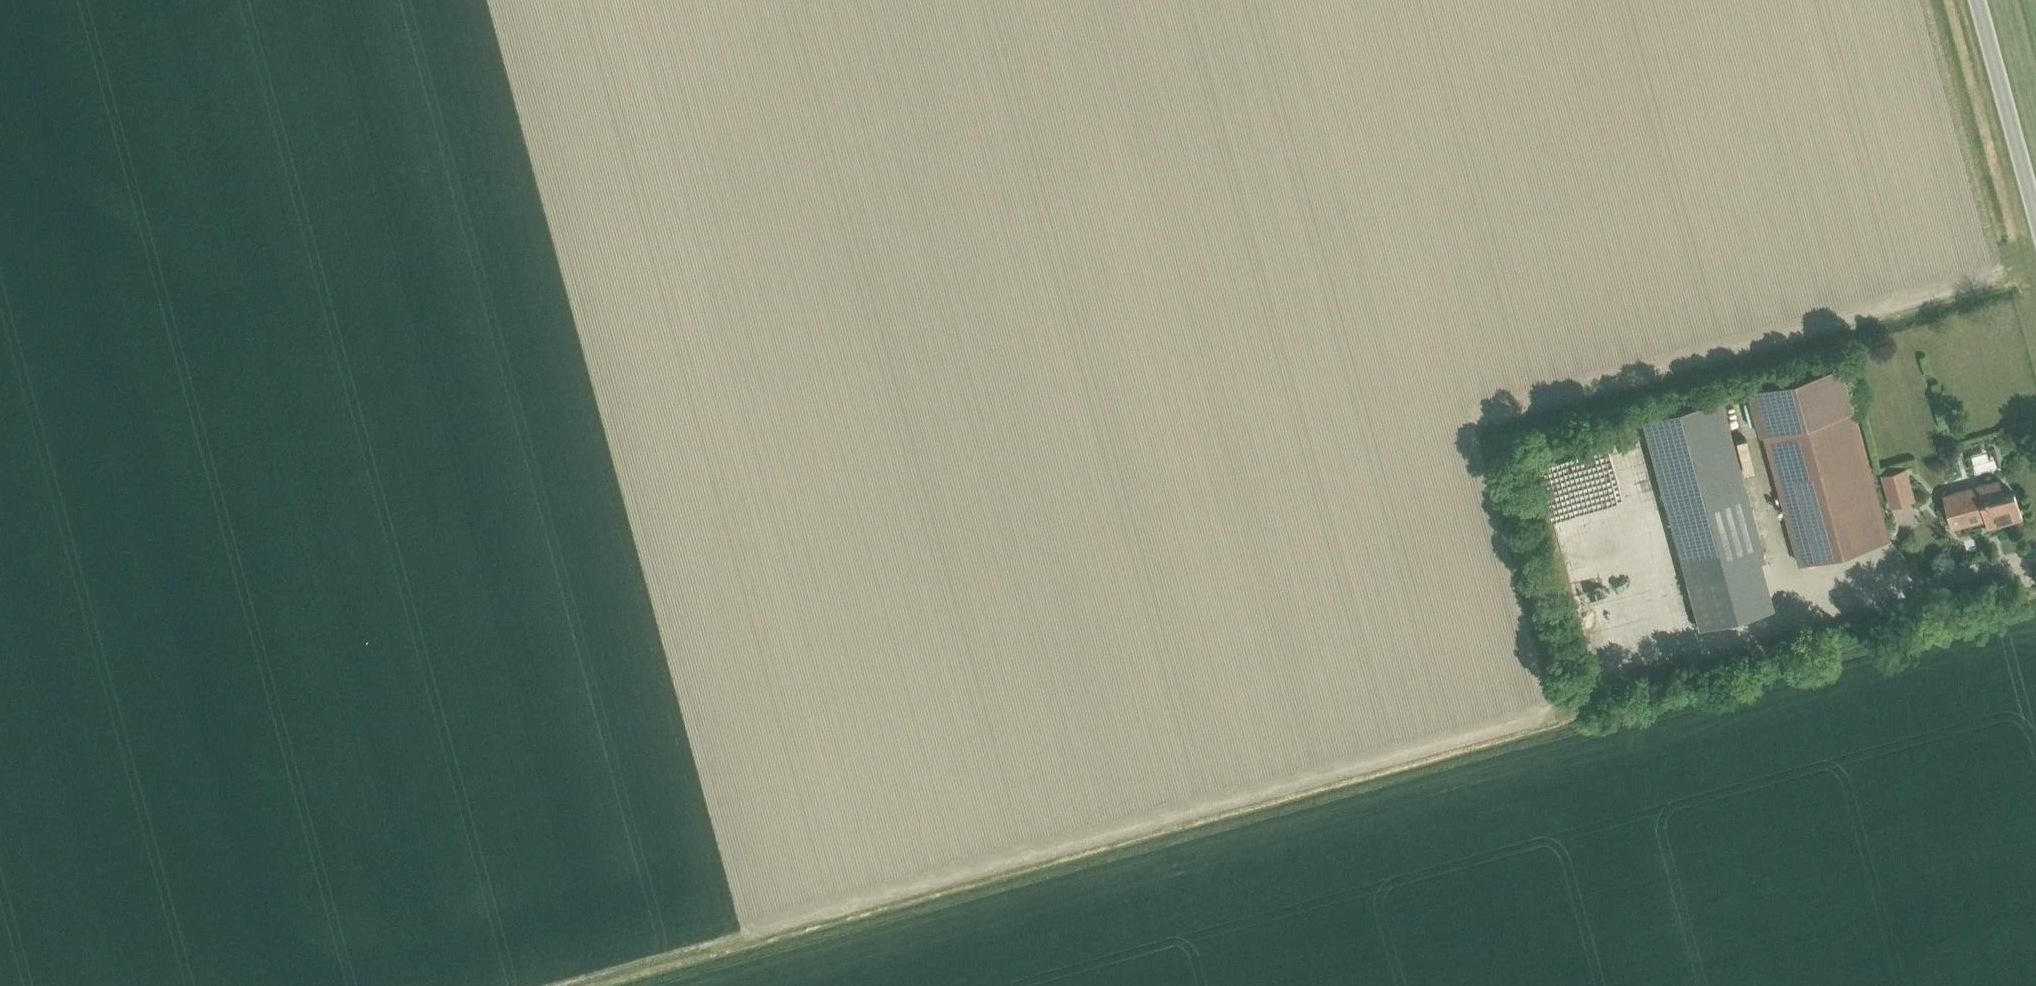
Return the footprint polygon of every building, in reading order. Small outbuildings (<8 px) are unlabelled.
[(1799,564),(1888,539),(1840,364),(1751,389),(1799,564)] [(1642,421),(1687,581),(1717,573),(1730,623),(1743,619),(1730,570),(1765,560),(1719,400),(1642,421)] [(1907,468),(1882,475),(1891,507),(1916,500),(1907,468)] [(2014,493),(2002,496),(1998,481),(1942,496),(1951,528),(1989,518),(1991,525),(1987,526),(1987,527),(2021,518),(2014,493)]
